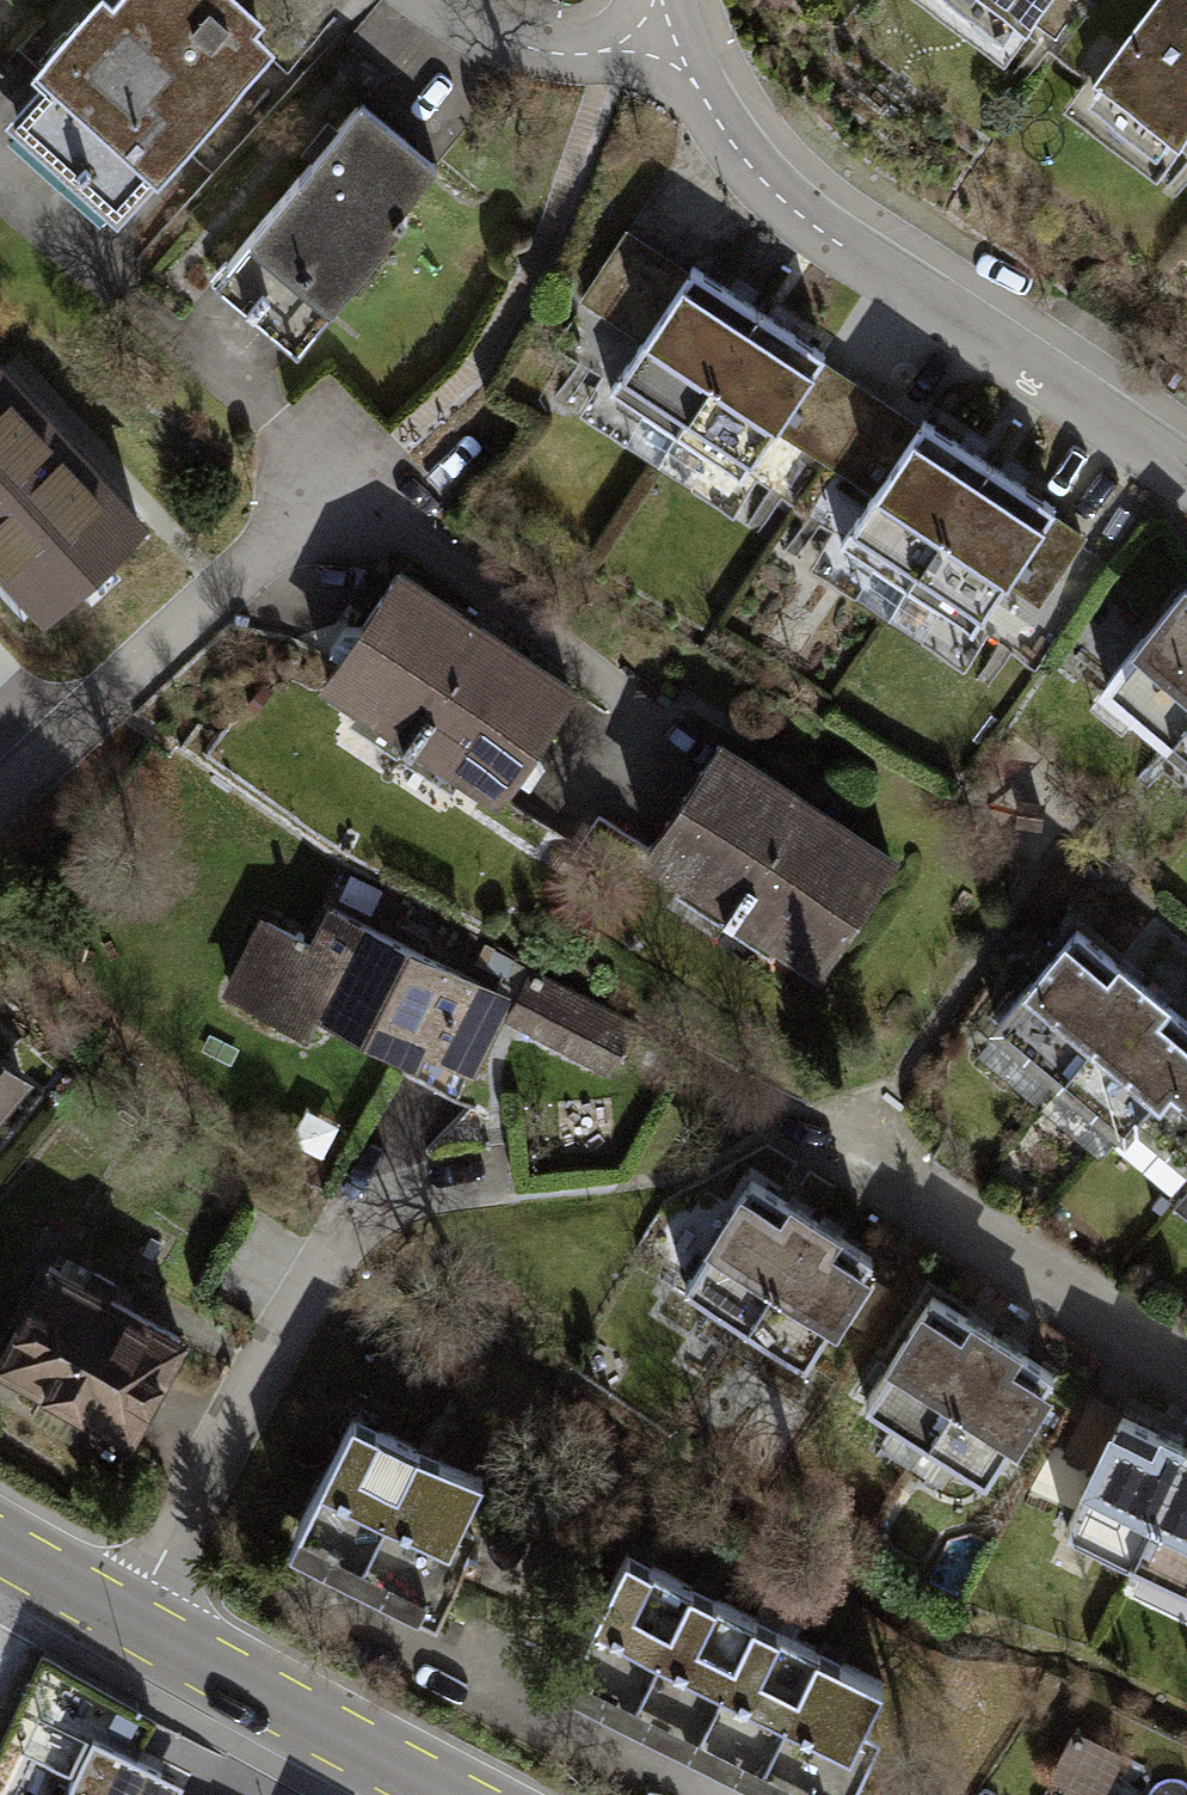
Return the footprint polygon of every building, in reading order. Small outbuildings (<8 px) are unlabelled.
[(7,135),(124,236),(281,55),(259,38),(270,29),(237,0),(131,0),(121,11),(109,0),(108,0),(36,84),(46,96),(7,135)] [(1011,35),(1038,0),(967,0),(1011,35)] [(1085,81),(1169,146),(1186,123),(1186,0),(1148,0),(1085,81)] [(366,111),(210,292),(301,356),(441,178),(366,111)] [(639,336),(605,386),(741,477),(776,424),(823,458),(868,389),(818,358),(825,350),(689,263),(685,268),(623,227),(579,297),(639,336)] [(0,354),(0,575),(31,609),(142,514),(0,354)] [(871,490),(835,544),(966,629),(1001,578),(1039,605),(1085,537),(1046,512),(1052,503),(921,413),(916,421),(868,389),(823,458),(871,490)] [(577,688),(397,560),(312,682),(494,803),(577,688)] [(1094,678),(1186,756),(1186,576),(1183,573),(1094,678)] [(901,849),(716,731),(633,856),(821,974),(901,849)] [(510,993),(329,892),(309,936),(256,911),(217,989),(304,1033),(313,1014),(468,1081),(510,993)] [(1073,915),(988,1026),(1122,1137),(1133,1125),(1186,1169),(1186,1010),(1073,915)] [(637,1018),(533,963),(504,1017),(608,1073),(637,1018)] [(0,1056),(0,1115),(30,1079),(0,1056)] [(746,1175),(679,1280),(805,1367),(873,1257),(833,1231),(838,1222),(787,1188),(781,1197),(746,1175)] [(0,1328),(0,1369),(127,1438),(184,1339),(43,1254),(0,1328)] [(923,1293),(860,1397),(990,1479),(1054,1374),(1016,1350),(1020,1343),(965,1310),(961,1316),(923,1293)] [(410,1446),(344,1414),(280,1539),(348,1572),(410,1446)] [(1060,1526),(1186,1585),(1186,1438),(1158,1424),(1153,1433),(1115,1415),(1060,1526)] [(474,1479),(410,1446),(348,1572),(431,1615),(478,1527),(460,1518),(474,1479)] [(557,1680),(788,1794),(844,1794),(871,1744),(852,1735),(878,1681),(620,1550),(557,1680)] [(1056,1787),(1073,1794),(1106,1794),(1127,1747),(1083,1727),(1056,1787)] [(92,1742),(65,1794),(170,1794),(176,1784),(92,1742)]
